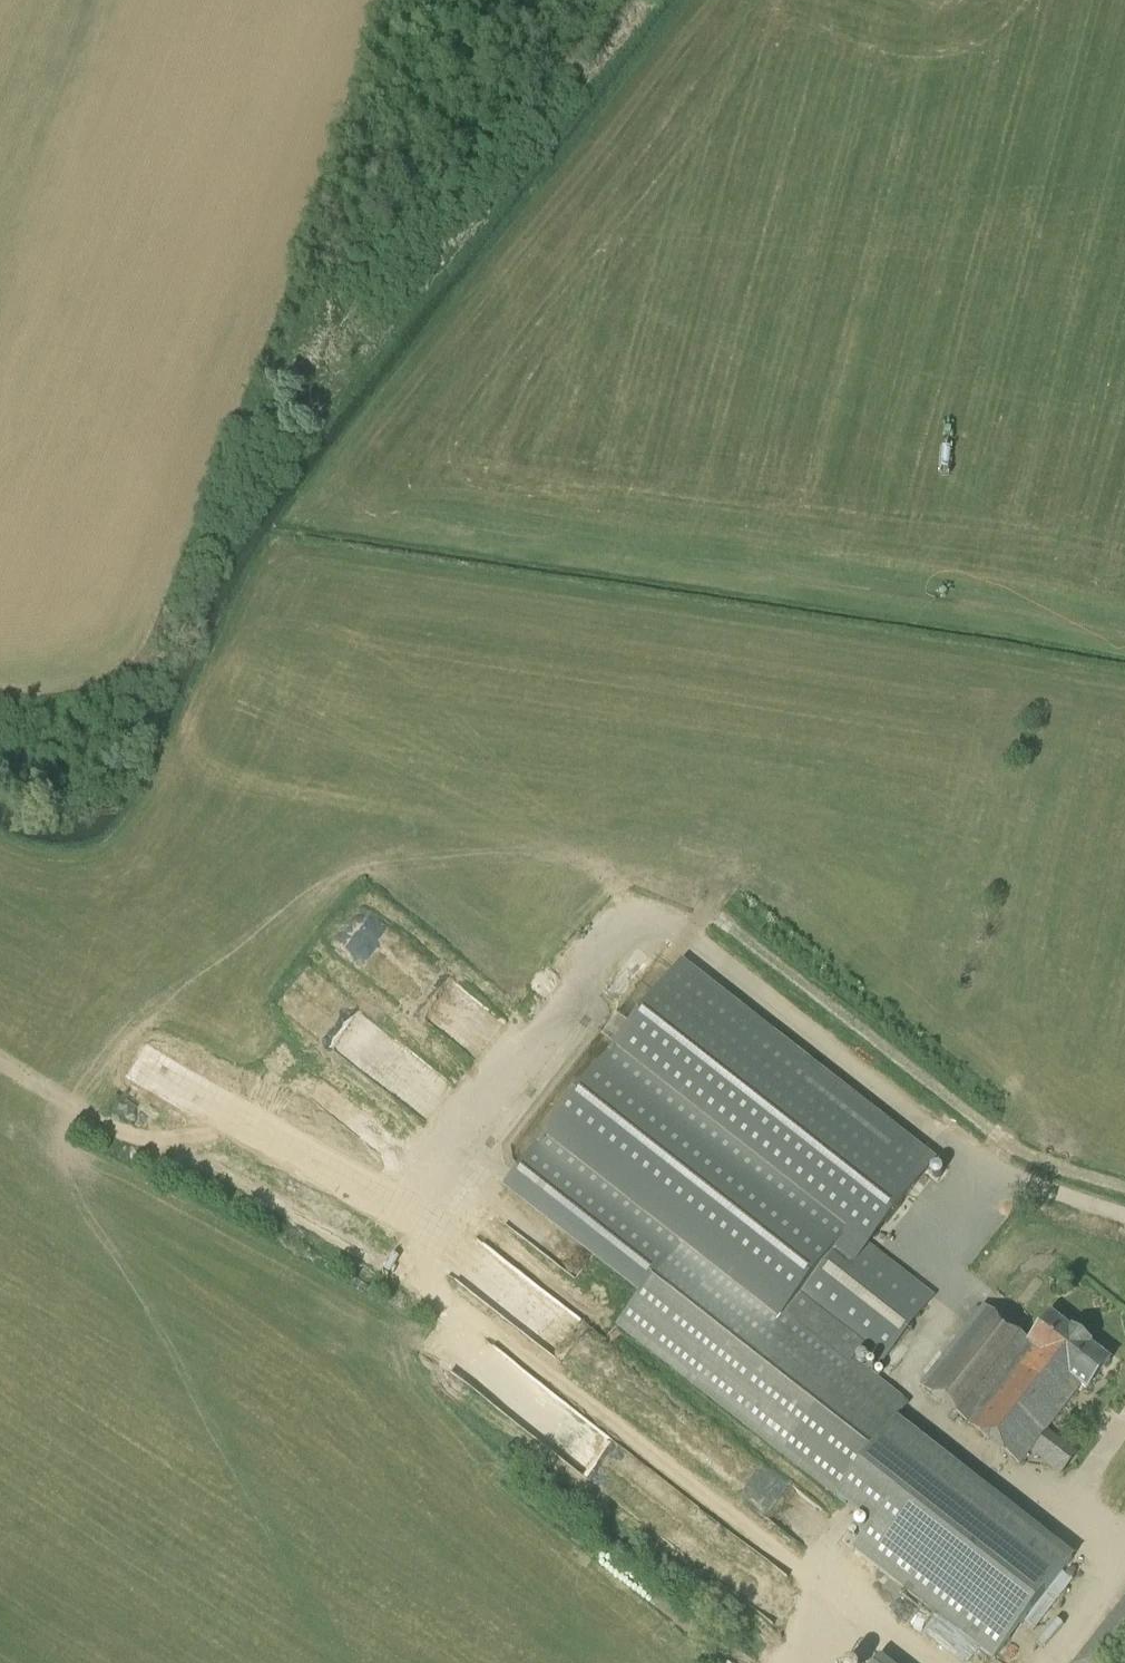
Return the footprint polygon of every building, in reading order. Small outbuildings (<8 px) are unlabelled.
[(882,1364),(935,1297),(850,1229),(799,1293),(864,1344),(861,1348),(882,1364)] [(993,1658),(1071,1558),(894,1419),(907,1402),(689,1231),(616,1322),(871,1523),(852,1548),(993,1658)] [(1030,1342),(984,1306),(920,1386),(1019,1466),(1083,1386),(1087,1389),(1108,1361),(1050,1316),(1030,1342)] [(1049,1431),(1032,1453),(1061,1475),(1078,1453),(1049,1431)] [(1076,1662),(1116,1662),(1124,1652),(1124,1599),(1074,1661),(1076,1662)]
